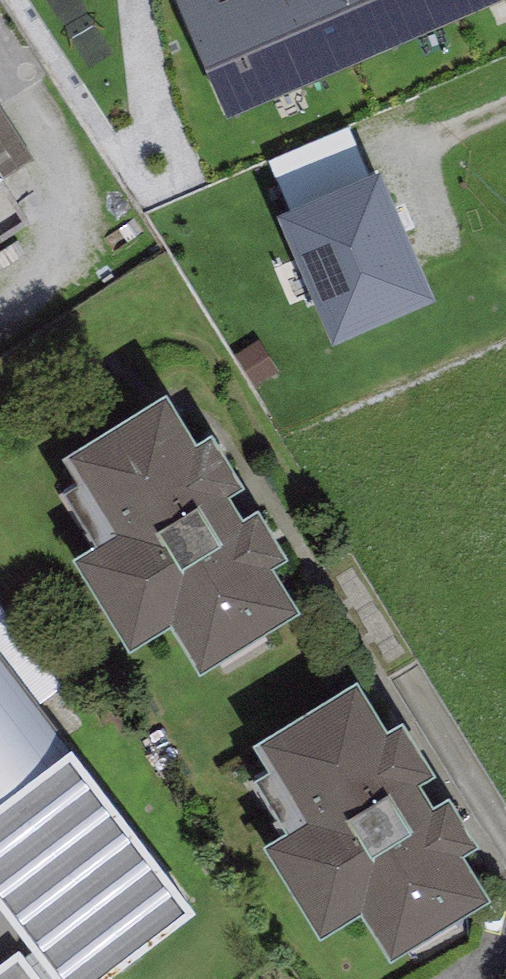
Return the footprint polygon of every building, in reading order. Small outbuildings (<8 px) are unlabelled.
[(448,0),(179,0),(174,3),(228,129),(460,27),(448,0)] [(0,118),(0,200),(43,171),(5,115),(0,118)] [(294,220),(339,325),(419,292),(374,186),(355,193),(350,182),(300,203),(305,215),(294,220)] [(167,401),(65,464),(81,490),(63,501),(95,554),(74,567),(132,660),(172,636),(200,680),(298,620),(271,576),(288,566),(260,519),(243,530),(229,507),(245,497),(212,444),(199,453),(167,401)] [(37,705),(60,688),(0,609),(0,657),(37,705)] [(46,978),(125,978),(196,925),(71,763),(77,758),(37,705),(0,657),(0,920),(46,978)] [(357,691),(255,754),(271,779),(253,790),(286,843),(265,856),(322,950),(362,925),(390,970),(488,909),(461,866),(479,855),(450,809),(433,819),(419,796),(435,786),(402,734),(389,742),(357,691)] [(18,954),(0,968),(0,978),(37,978),(18,954)]
